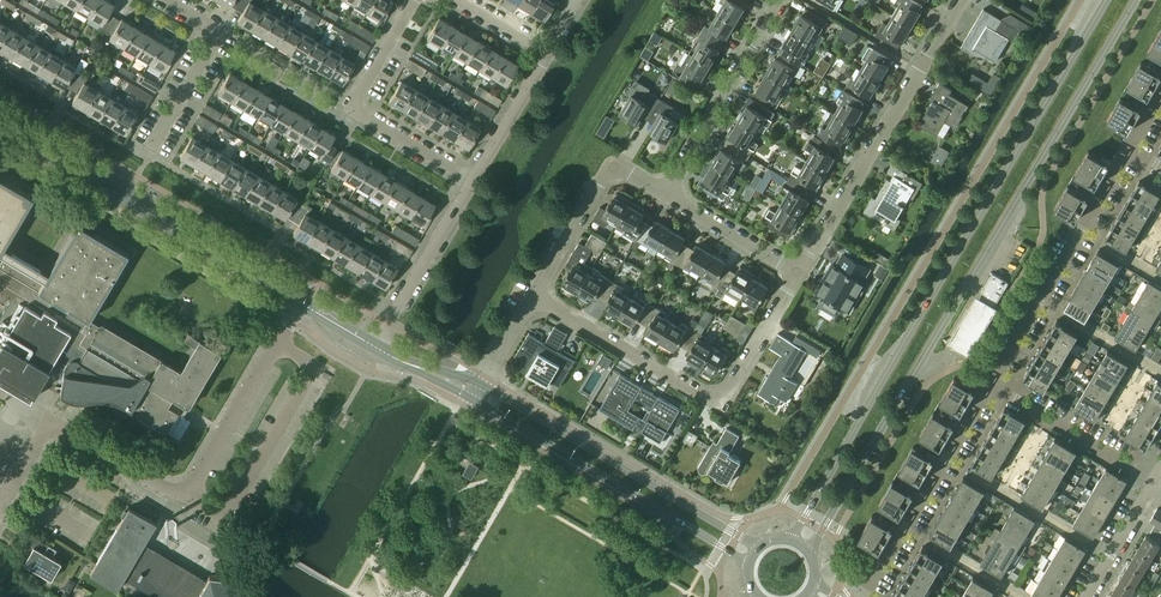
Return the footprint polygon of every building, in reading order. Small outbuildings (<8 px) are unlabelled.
[(24,5),(31,9),(34,4),(27,0),(24,5)] [(75,8),(80,0),(62,0),(62,1),(75,8)] [(88,16),(98,0),(80,0),(75,8),(88,16)] [(105,32),(114,17),(108,13),(114,4),(107,0),(98,0),(88,16),(101,24),(98,28),(105,32)] [(236,9),(241,0),(219,0),(229,6),(230,5),(236,9)] [(251,29),(263,9),(250,1),(251,0),(241,0),(236,9),(243,12),(237,21),(251,29)] [(367,12),(374,0),(356,0),(354,4),(367,12)] [(380,20),(392,0),(374,0),(367,12),(380,20)] [(531,13),(538,0),(521,0),(518,5),(531,13)] [(544,20),(554,3),(549,0),(538,0),(531,13),(544,20)] [(718,12),(735,22),(744,7),(739,4),(741,0),(720,0),(719,2),(723,4),(718,12)] [(834,10),(840,0),(818,0),(834,10)] [(911,26),(921,10),(920,10),(923,4),(917,0),(896,0),(894,4),(898,6),(893,15),(911,26)] [(6,6),(13,10),(15,5),(9,2),(6,6)] [(322,12),(329,16),(332,11),(325,8),(322,12)] [(792,29),(811,40),(816,31),(820,33),(827,20),(806,8),(802,14),(801,14),(792,29)] [(983,8),(961,47),(971,53),(974,48),(995,61),(1009,39),(1013,41),(1019,30),(1024,34),(1029,25),(1011,14),(1005,23),(1000,20),(1001,19),(983,8)] [(251,29),(264,37),(276,17),(263,9),(251,29)] [(304,13),(311,17),(313,12),(307,9),(304,13)] [(329,16),(335,20),(338,15),(332,11),(329,16)] [(44,17),(50,20),(53,16),(47,12),(44,17)] [(311,17),(317,21),(320,16),(313,12),(311,17)] [(709,18),(702,31),(721,43),(725,36),(726,37),(735,22),(718,12),(713,21),(709,18)] [(26,18),(32,22),(35,17),(28,13),(26,18)] [(876,34),(898,47),(902,41),(911,26),(893,15),(887,24),(883,22),(876,34)] [(50,20),(57,24),(60,20),(53,16),(50,20)] [(32,22),(39,25),(41,21),(35,17),(32,22)] [(110,39),(123,47),(135,27),(122,18),(121,20),(114,17),(105,32),(111,36),(110,39)] [(264,37),(277,44),(289,24),(276,17),(264,37)] [(427,38),(440,46),(452,26),(439,18),(427,38)] [(348,28),(355,31),(359,24),(352,21),(348,28)] [(10,29),(0,23),(0,46),(10,29)] [(277,44),(290,52),(302,32),(289,24),(277,44)] [(330,29),(337,32),(339,28),(333,24),(330,29)] [(355,31),(372,42),(377,35),(359,24),(355,31)] [(838,35),(851,43),(857,33),(845,25),(838,35)] [(440,46),(453,53),(465,33),(452,26),(440,46)] [(70,32),(76,36),(79,31),(72,27),(70,32)] [(123,47),(136,54),(148,34),(135,27),(123,47)] [(52,33),(58,37),(61,32),(54,28),(52,33)] [(337,32),(343,36),(346,32),(339,28),(337,32)] [(11,57),(23,37),(10,29),(0,46),(0,50),(11,57)] [(780,51),(802,64),(809,51),(805,49),(811,40),(792,29),(783,44),(783,45),(780,51)] [(689,52),(710,64),(719,49),(718,49),(721,43),(702,31),(689,52)] [(58,37),(65,41),(67,36),(61,32),(58,37)] [(290,52),(303,60),(315,40),(302,32),(290,52)] [(453,53),(466,61),(478,41),(465,33),(453,53)] [(136,54),(149,62),(161,42),(148,34),(136,54)] [(348,42),(366,53),(370,46),(352,35),(348,42)] [(11,57),(24,64),(36,44),(23,37),(11,57)] [(1160,59),(1160,43),(1154,39),(1147,51),(1160,59)] [(303,60),(316,68),(328,47),(315,40),(303,60)] [(466,61),(479,69),(491,49),(478,41),(466,61)] [(149,62),(163,70),(174,50),(161,42),(149,62)] [(24,64),(37,72),(49,52),(36,44),(24,64)] [(866,60),(860,69),(879,81),(888,65),(891,58),(870,45),(862,58),(866,60)] [(316,68),(329,75),(341,55),(328,47),(316,68)] [(411,55),(428,65),(433,58),(415,48),(411,55)] [(479,69),(492,76),(504,56),(491,49),(479,69)] [(766,72),(785,83),(790,74),(794,77),(802,64),(780,51),(776,57),(775,57),(766,72)] [(37,72),(50,80),(62,60),(49,52),(37,72)] [(673,71),(698,86),(702,79),(702,78),(710,64),(689,52),(681,66),(677,64),(673,71)] [(329,75),(342,83),(354,63),(341,55),(329,75)] [(492,76),(505,84),(517,64),(504,56),(492,76)] [(428,65),(435,69),(439,62),(433,58),(428,65)] [(404,66),(422,76),(426,69),(408,59),(404,66)] [(65,86),(71,90),(80,74),(74,71),(76,68),(62,60),(50,80),(64,88),(65,86)] [(1155,86),(1160,76),(1160,74),(1141,62),(1134,74),(1155,86)] [(118,70),(124,74),(127,69),(121,66),(118,70)] [(124,74),(131,78),(134,73),(127,69),(124,74)] [(851,76),(844,89),(866,102),(869,96),(870,96),(879,81),(860,69),(855,78),(851,76)] [(106,75),(113,79),(115,74),(109,71),(106,75)] [(448,77),(454,81),(457,76),(451,72),(448,77)] [(754,94),(776,107),(783,95),(780,92),(785,83),(766,72),(757,88),(758,88),(754,94)] [(218,93),(231,100),(243,80),(230,73),(218,93)] [(430,78),(436,82),(439,77),(432,73),(430,78)] [(72,102),(86,110),(97,90),(84,82),(87,78),(80,74),(71,90),(77,93),(72,102)] [(1127,85),(1148,98),(1155,86),(1134,74),(1127,85)] [(137,82),(155,92),(159,85),(142,75),(137,82)] [(454,81),(461,84),(464,80),(457,76),(454,81)] [(436,82),(443,85),(445,81),(439,77),(436,82)] [(231,100),(244,108),(256,88),(243,80),(231,100)] [(389,101),(402,109),(414,89),(401,81),(389,101)] [(643,112),(650,116),(660,99),(647,91),(649,89),(636,81),(634,84),(634,83),(629,90),(630,91),(628,94),(631,96),(625,105),(624,104),(621,109),(622,110),(620,113),(637,123),(643,112)] [(124,89),(131,93),(135,86),(128,82),(124,89)] [(920,125),(936,134),(944,120),(955,126),(957,123),(958,124),(962,116),(961,115),(967,105),(949,95),(951,90),(939,83),(934,92),(939,95),(937,98),(936,98),(935,98),(934,99),(930,105),(931,105),(920,125)] [(474,92),(480,96),(484,89),(478,85),(474,92)] [(131,93),(149,103),(153,96),(135,86),(131,93)] [(244,108),(257,116),(269,96),(256,88),(244,108)] [(402,109),(415,117),(427,97),(414,89),(402,109)] [(456,93),(462,97),(465,92),(458,89),(456,93)] [(480,96),(498,106),(502,100),(484,89),(480,96)] [(840,104),(835,113),(853,124),(863,108),(862,108),(866,102),(844,89),(836,102),(840,104)] [(86,110),(99,118),(110,98),(97,90),(86,110)] [(462,97),(469,101),(471,96),(465,92),(462,97)] [(257,116),(270,124),(282,104),(269,96),(257,116)] [(1113,108),(1134,121),(1141,109),(1120,96),(1113,108)] [(415,117),(428,124),(440,104),(427,97),(415,117)] [(99,118),(112,125),(123,105),(110,98),(99,118)] [(650,131),(666,140),(677,122),(668,116),(674,107),(660,99),(650,116),(656,120),(650,131)] [(738,120),(757,131),(762,123),(768,127),(772,120),(771,119),(775,112),(752,99),(748,106),(747,105),(746,106),(744,104),(741,110),(743,111),(738,120)] [(474,107),(491,117),(495,111),(478,100),(474,107)] [(202,110),(217,119),(221,112),(206,103),(202,110)] [(270,124),(283,131),(295,111),(282,104),(270,124)] [(428,124),(441,132),(453,112),(440,104),(428,124)] [(112,125),(125,133),(137,113),(123,105),(112,125)] [(1106,120),(1128,132),(1134,121),(1113,108),(1106,120)] [(283,131),(296,139),(308,119),(295,111),(283,131)] [(441,132),(454,140),(466,120),(453,112),(441,132)] [(219,120),(224,123),(228,116),(224,113),(219,120)] [(818,132),(840,145),(844,139),(845,138),(848,140),(857,126),(853,124),(835,113),(829,122),(826,120),(818,132)] [(195,121),(213,131),(217,125),(199,114),(195,121)] [(224,123),(228,126),(233,119),(228,116),(224,123)] [(296,139),(309,147),(321,127),(308,119),(296,139)] [(454,140),(468,148),(480,128),(466,120),(454,140)] [(727,143),(749,156),(753,149),(754,150),(758,143),(752,139),(757,131),(738,120),(733,129),(730,128),(727,133),(730,134),(729,135),(730,136),(727,143)] [(601,124),(596,133),(603,137),(609,129),(601,124)] [(239,132),(246,136),(248,131),(242,127),(239,132)] [(320,159),(326,163),(335,147),(329,144),(335,135),(321,127),(309,147),(322,154),(320,159)] [(221,133),(228,137),(230,132),(224,128),(221,133)] [(246,136),(252,140),(255,135),(248,131),(246,136)] [(228,137),(234,141),(237,136),(230,132),(228,137)] [(193,164),(205,144),(208,139),(202,136),(199,141),(192,136),(180,156),(193,164)] [(811,152),(807,160),(825,171),(830,163),(833,164),(836,159),(834,157),(834,156),(833,155),(837,149),(814,136),(810,142),(809,141),(805,148),(811,152)] [(265,147),(272,151),(274,147),(268,143),(265,147)] [(710,162),(731,174),(736,166),(742,170),(747,163),(745,162),(749,156),(727,143),(723,149),(721,148),(721,149),(718,148),(710,162)] [(193,164),(206,172),(218,152),(205,144),(193,164)] [(247,148),(254,152),(256,148),(250,144),(247,148)] [(272,151),(278,155),(281,151),(274,147),(272,151)] [(331,169),(344,177),(356,157),(342,149),(342,151),(335,147),(326,163),(332,166),(331,169)] [(254,152),(260,156),(263,152),(256,148),(254,152)] [(1081,162),(1102,175),(1109,163),(1088,151),(1081,162)] [(206,172),(219,180),(231,159),(218,152),(206,172)] [(344,177),(357,185),(369,165),(356,157),(344,177)] [(291,163),(297,167),(300,162),(294,158),(291,163)] [(219,180),(232,187),(244,167),(231,159),(219,180)] [(273,164),(279,168),(282,163),(276,159),(273,164)] [(792,173),(788,179),(811,192),(815,186),(816,187),(817,186),(819,187),(822,182),(820,180),(825,171),(807,160),(802,169),(795,165),(791,172),(792,173)] [(701,186),(723,199),(727,193),(728,193),(733,186),(726,183),(731,174),(710,162),(702,176),(704,178),(703,179),(705,179),(701,186)] [(1074,174),(1095,187),(1102,175),(1081,162),(1074,174)] [(279,168),(286,171),(289,167),(282,163),(279,168)] [(883,222),(895,229),(901,219),(896,216),(903,204),(905,205),(906,204),(902,201),(906,195),(913,199),(922,182),(891,164),(887,171),(895,176),(892,181),(887,178),(875,198),(872,196),(864,211),(874,217),(878,209),(888,215),(886,218),(885,218),(883,222)] [(357,185),(370,193),(382,173),(369,165),(357,185)] [(232,187),(245,195),(257,175),(244,167),(232,187)] [(370,193),(383,201),(395,180),(382,173),(370,193)] [(245,195),(258,203),(270,183),(257,175),(245,195)] [(12,297),(70,332),(61,348),(66,352),(60,394),(66,398),(69,399),(70,400),(73,400),(77,401),(82,401),(86,400),(90,399),(95,399),(126,417),(130,411),(166,432),(178,412),(173,409),(178,401),(187,407),(220,351),(188,332),(184,339),(196,346),(181,372),(100,324),(99,325),(89,319),(128,253),(78,223),(48,273),(4,247),(33,197),(0,178),(0,290),(12,297)] [(786,195),(781,204),(800,215),(805,206),(807,207),(810,202),(808,201),(809,200),(807,199),(811,192),(788,179),(785,185),(784,185),(779,192),(786,195)] [(383,201),(396,208),(408,188),(395,180),(383,201)] [(1139,181),(1132,192),(1153,205),(1160,193),(1139,181)] [(258,203),(271,210),(283,190),(270,183),(258,203)] [(1061,197),(1082,209),(1089,198),(1068,185),(1061,197)] [(396,208),(409,216),(421,196),(408,188),(396,208)] [(286,217),(292,220),(302,205),(295,201),(297,198),(283,190),(271,210),(285,218),(286,217)] [(1132,192),(1126,204),(1147,216),(1153,205),(1132,192)] [(610,218),(618,223),(631,201),(616,193),(608,206),(602,202),(595,215),(607,223),(610,218)] [(339,201),(346,205),(348,200),(342,196),(339,201)] [(409,216),(423,224),(435,204),(421,196),(409,216)] [(1054,209),(1075,221),(1082,209),(1061,197),(1054,209)] [(346,205),(353,209),(356,205),(348,200),(346,205)] [(327,206),(334,210),(337,205),(330,201),(327,206)] [(615,227),(636,239),(645,225),(639,221),(645,210),(631,201),(618,223),(615,227)] [(763,222),(785,236),(789,229),(791,230),(791,229),(794,230),(797,225),(794,224),(800,215),(781,204),(776,212),(770,208),(765,215),(767,216),(763,222)] [(1126,204),(1119,215),(1140,227),(1147,216),(1126,204)] [(293,233),(307,241),(319,221),(306,213),(308,209),(302,205),(292,220),(298,224),(293,233)] [(365,216),(372,220),(374,215),(368,212),(365,216)] [(347,217),(353,221),(356,217),(350,213),(347,217)] [(372,220),(378,224),(381,219),(374,215),(372,220)] [(1119,215),(1112,226),(1133,238),(1140,227),(1119,215)] [(353,221),(360,225),(363,220),(356,217),(353,221)] [(651,243),(659,248),(670,229),(656,220),(651,228),(645,225),(636,239),(649,247),(651,243)] [(307,241),(320,248),(332,228),(319,221),(307,241)] [(391,232),(398,236),(402,229),(395,225),(391,232)] [(1105,238),(1126,250),(1133,238),(1112,226),(1105,238)] [(320,248),(333,256),(345,236),(332,228),(320,248)] [(373,233),(379,237),(382,232),(376,228),(373,233)] [(398,236),(415,246),(419,239),(402,229),(398,236)] [(665,256),(677,264),(686,249),(680,245),(685,237),(670,229),(659,248),(667,252),(665,256)] [(379,237),(386,240),(389,236),(382,232),(379,237)] [(575,294),(592,267),(584,262),(592,250),(600,254),(607,242),(592,233),(585,245),(579,242),(565,265),(571,268),(563,283),(564,283),(564,288),(575,294)] [(333,256),(346,264),(358,244),(345,236),(333,256)] [(391,247),(409,257),(413,250),(395,240),(391,247)] [(346,264),(359,272),(371,252),(358,244),(346,264)] [(693,267),(700,272),(711,253),(697,245),(692,253),(686,249),(677,264),(690,271),(693,267)] [(1092,260),(1113,272),(1119,263),(1098,250),(1092,260)] [(359,272),(372,279),(383,259),(371,252),(359,272)] [(858,258),(867,263),(871,257),(861,252),(858,258)] [(706,281),(719,288),(727,274),(721,270),(726,262),(711,253),(700,272),(708,277),(706,281)] [(832,264),(816,291),(825,297),(820,306),(834,314),(839,305),(849,311),(865,283),(862,281),(869,269),(843,254),(836,266),(832,264)] [(372,279),(385,287),(397,267),(383,259),(372,279)] [(1087,269),(1108,282),(1113,272),(1092,260),(1087,269)] [(742,296),(753,278),(755,274),(740,266),(734,277),(727,274),(719,288),(739,300),(742,296)] [(597,292),(603,295),(612,281),(599,273),(600,272),(592,267),(575,294),(587,301),(591,299),(592,300),(597,292)] [(1081,278),(1102,291),(1108,282),(1087,269),(1081,278)] [(994,305),(994,306),(1008,282),(992,273),(983,288),(983,289),(982,291),(984,299),(994,305)] [(747,305),(755,310),(760,301),(759,300),(767,286),(753,278),(742,296),(750,301),(747,305)] [(1076,288),(1097,300),(1102,291),(1081,278),(1076,288)] [(1127,306),(1142,315),(1159,286),(1149,280),(1135,304),(1130,301),(1127,306)] [(604,307),(619,316),(630,297),(622,292),(624,288),(612,281),(603,295),(609,299),(604,307)] [(1142,315),(1158,324),(1160,319),(1156,316),(1160,308),(1160,287),(1159,286),(1142,315)] [(1070,297),(1091,310),(1097,300),(1076,288),(1070,297)] [(0,317),(0,382),(30,400),(61,348),(70,332),(12,297),(0,317)] [(638,316),(644,320),(653,305),(640,297),(638,302),(630,297),(619,316),(633,324),(638,316)] [(1064,307),(1085,319),(1091,310),(1070,297),(1064,307)] [(646,331),(660,340),(671,321),(663,317),(666,313),(653,305),(644,320),(650,323),(646,331)] [(1115,337),(1126,343),(1142,315),(1127,306),(1124,310),(1129,313),(1115,337)] [(727,321),(742,330),(745,323),(731,315),(727,321)] [(1126,343),(1136,349),(1150,326),(1155,329),(1158,324),(1142,315),(1126,343)] [(685,344),(699,322),(694,319),(689,326),(682,322),(679,326),(671,321),(660,340),(675,348),(679,340),(685,344)] [(1051,329),(1072,342),(1078,332),(1057,319),(1051,329)] [(723,327),(738,336),(742,330),(727,321),(723,327)] [(700,364),(701,364),(712,346),(705,341),(707,337),(701,333),(705,326),(699,322),(685,344),(692,348),(687,356),(688,356),(688,360),(697,366),(700,364)] [(529,333),(515,357),(516,356),(523,360),(519,367),(518,367),(527,373),(547,384),(550,380),(559,365),(565,355),(557,351),(567,334),(554,326),(544,343),(529,334),(529,333)] [(1046,338),(1067,351),(1072,342),(1051,329),(1046,338)] [(781,354),(758,393),(772,401),(776,395),(787,401),(798,382),(787,376),(803,349),(806,351),(807,350),(817,356),(821,350),(796,335),(793,342),(778,333),(769,347),(781,354)] [(1040,348),(1061,360),(1067,351),(1046,338),(1040,348)] [(701,364),(716,373),(724,359),(726,360),(731,351),(723,346),(720,350),(712,346),(701,364)] [(1034,357),(1056,370),(1061,360),(1040,348),(1034,357)] [(1108,349),(1102,359),(1123,372),(1129,362),(1108,349)] [(602,353),(597,362),(606,368),(612,359),(602,353)] [(1029,366),(1050,379),(1056,370),(1034,357),(1029,366)] [(1102,359),(1096,369),(1117,381),(1123,372),(1102,359)] [(1023,376),(1044,389),(1050,379),(1029,366),(1023,376)] [(1096,369),(1091,378),(1112,390),(1117,381),(1096,369)] [(600,409),(621,421),(640,389),(635,386),(636,383),(620,374),(616,381),(617,382),(600,409)] [(947,389),(968,401),(975,389),(954,377),(947,389)] [(1091,378),(1085,387),(1106,400),(1112,390),(1091,378)] [(1160,397),(1160,381),(1158,380),(1151,391),(1160,397)] [(641,431),(658,441),(664,430),(667,431),(680,409),(658,396),(657,398),(652,395),(653,393),(641,386),(640,389),(621,421),(633,428),(634,425),(642,430),(641,431)] [(1085,387),(1080,396),(1101,409),(1106,400),(1085,387)] [(940,400),(961,413),(968,401),(947,389),(940,400)] [(1160,412),(1160,397),(1151,391),(1145,402),(1160,412)] [(1074,406),(1095,419),(1101,409),(1080,396),(1074,406)] [(1159,426),(1160,423),(1160,412),(1145,402),(1138,414),(1159,426)] [(1005,407),(998,419),(1019,431),(1026,420),(1005,407)] [(927,423),(948,436),(955,424),(934,411),(927,423)] [(1132,425),(1153,437),(1159,426),(1138,414),(1132,425)] [(998,419),(991,430),(1012,442),(1019,431),(998,419)] [(920,435),(941,447),(948,436),(927,423),(920,435)] [(1125,436),(1146,449),(1153,437),(1132,425),(1125,436)] [(708,471),(728,482),(740,461),(728,454),(739,435),(726,428),(711,453),(707,451),(699,465),(698,467),(698,470),(700,472),(702,473),(704,473),(707,472),(708,471)] [(991,430),(985,441),(1006,454),(1012,442),(991,430)] [(1050,447),(1071,460),(1077,450),(1056,437),(1050,447)] [(985,441),(978,452),(999,465),(1006,454),(985,441)] [(906,457),(927,470),(934,458),(913,446),(906,457)] [(1044,456),(1065,469),(1071,460),(1050,447),(1044,456)] [(971,464),(992,476),(999,465),(978,452),(971,464)] [(450,466),(470,478),(478,466),(470,461),(465,459),(457,454),(450,466)] [(1039,466),(1060,478),(1065,469),(1044,456),(1039,466)] [(899,469),(920,482),(927,470),(906,457),(899,469)] [(1033,475),(1054,487),(1060,478),(1039,466),(1033,475)] [(1099,479),(1121,491),(1127,480),(1106,467),(1099,479)] [(1028,484),(1049,497),(1054,487),(1033,475),(1028,484)] [(958,486),(979,499),(985,489),(964,476),(958,486)] [(1093,490),(1114,503),(1121,491),(1099,479),(1093,490)] [(886,492),(907,504),(914,493),(893,480),(886,492)] [(1022,494),(1043,507),(1049,497),(1028,484),(1022,494)] [(952,496),(973,508),(979,499),(958,486),(952,496)] [(1086,501),(1107,514),(1114,503),(1093,490),(1086,501)] [(879,504),(900,516),(907,504),(886,492),(879,504)] [(947,505),(968,517),(973,508),(952,496),(947,505)] [(1080,512),(1101,525),(1107,514),(1086,501),(1080,512)] [(941,514),(962,527),(968,517),(947,505),(941,514)] [(248,589),(236,577),(209,575),(206,580),(177,563),(178,560),(164,552),(163,555),(143,543),(155,523),(129,507),(90,573),(117,588),(123,577),(158,596),(257,596),(248,589)] [(992,532),(1008,541),(1025,513),(1014,507),(1000,530),(995,527),(992,532)] [(1155,524),(1160,528),(1160,511),(1157,508),(1150,521),(1155,524)] [(1073,524),(1094,537),(1101,525),(1080,512),(1073,524)] [(1025,513),(1008,541),(1024,550),(1027,546),(1021,543),(1036,519),(1025,513)] [(936,523),(957,536),(962,527),(941,514),(936,523)] [(865,526),(886,539),(893,527),(872,515),(865,526)] [(930,533),(951,546),(957,536),(936,523),(930,533)] [(858,538),(880,550),(886,539),(865,526),(858,538)] [(981,563),(991,570),(1008,541),(992,532),(990,537),(995,540),(981,563)] [(1137,550),(1151,559),(1160,544),(1148,537),(1146,535),(1137,550)] [(24,563),(51,579),(60,562),(52,557),(56,549),(33,536),(24,550),(29,554),(24,563)] [(1058,548),(1079,561),(1086,549),(1065,537),(1058,548)] [(991,570),(1002,576),(1016,552),(1021,555),(1024,550),(1008,541),(991,570)] [(917,556),(938,568),(944,558),(922,546),(917,556)] [(1052,559),(1073,572),(1079,561),(1058,548),(1052,559)] [(1128,565),(1142,573),(1151,559),(1137,550),(1128,565)] [(911,565),(932,577),(938,568),(917,556),(911,565)] [(1045,571),(1066,583),(1073,572),(1052,559),(1045,571)] [(906,574),(927,587),(932,577),(911,565),(906,574)] [(1120,580),(1134,588),(1142,573),(1128,565),(1120,580)] [(1038,582),(1059,594),(1066,583),(1045,571),(1038,582)] [(900,583),(921,596),(927,587),(906,574),(900,583)] [(967,586),(987,596),(989,596),(994,588),(973,576),(967,586)] [(1116,596),(1128,596),(1134,588),(1120,580),(1111,594),(1116,596)] [(1037,596),(1058,596),(1059,594),(1038,582),(1031,593),(1037,596)] [(902,596),(921,596),(900,583),(895,593),(902,596)] [(962,595),(965,596),(987,596),(967,586),(962,595)]
